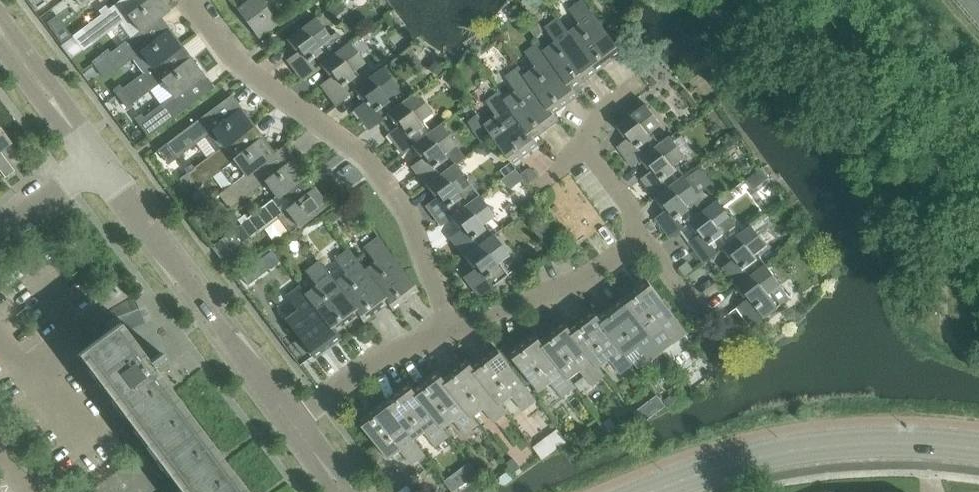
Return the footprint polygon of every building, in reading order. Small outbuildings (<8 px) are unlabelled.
[(161,18),(170,11),(162,0),(150,0),(140,8),(134,0),(122,0),(109,10),(102,15),(73,37),(83,50),(120,23),(132,38),(142,31),(142,32),(161,18)] [(260,1),(256,4),(253,0),(252,0),(238,10),(260,39),(278,25),(260,1)] [(599,71),(623,53),(584,0),(583,0),(571,9),(582,23),(571,32),(599,71)] [(102,15),(109,10),(106,6),(99,11),(102,15)] [(546,50),(578,94),(584,90),(580,85),(599,71),(571,32),(560,17),(547,27),(557,42),(546,50)] [(330,58),(346,46),(337,32),(330,37),(315,18),(287,40),(295,50),(298,48),(300,51),(287,60),(302,79),(320,65),(330,58)] [(165,60),(182,47),(170,30),(151,44),(142,32),(142,31),(132,38),(112,53),(104,58),(96,65),(105,78),(132,59),(144,75),(153,68),(165,60)] [(526,75),(555,114),(579,96),(578,94),(546,50),(540,42),(527,51),(538,66),(526,75)] [(364,83),(354,71),(364,63),(349,43),(346,46),(330,58),(320,65),(328,75),(332,73),(334,76),(321,85),(335,105),(354,90),(364,83)] [(104,58),(112,53),(109,50),(102,55),(104,58)] [(127,107),(162,81),(174,97),(186,88),(186,89),(204,76),(191,59),(173,71),(165,60),(153,68),(144,75),(124,89),(117,94),(127,107)] [(506,99),(535,138),(560,120),(555,114),(526,75),(520,67),(507,76),(517,90),(506,99)] [(407,101),(398,89),(383,69),(364,83),(354,90),(361,99),(364,97),(366,100),(354,110),(369,129),(388,115),(397,108),(407,101)] [(117,94),(124,89),(121,85),(115,91),(117,94)] [(149,136),(195,102),(186,89),(186,88),(174,97),(145,118),(139,123),(149,136)] [(486,125),(515,163),(540,145),(535,138),(506,99),(500,91),(488,100),(499,116),(486,125)] [(432,132),(422,119),(431,112),(417,93),(407,101),(397,108),(388,115),(395,124),(398,122),(401,125),(388,135),(402,154),(412,146),(432,132)] [(216,153),(254,126),(240,108),(232,97),(214,109),(159,150),(169,164),(204,137),(216,153)] [(619,147),(633,166),(643,159),(662,145),(652,132),(661,126),(646,105),(618,126),(626,136),(629,134),(631,137),(619,147)] [(139,123),(145,118),(142,114),(136,119),(139,123)] [(456,166),(446,152),(455,145),(441,125),(432,132),(412,146),(420,156),(422,154),(425,157),(412,167),(428,187),(456,166)] [(234,184),(266,160),(275,154),(254,126),(216,153),(195,169),(188,174),(181,180),(190,192),(223,168),(234,184)] [(0,128),(0,150),(11,142),(0,128)] [(642,179),(656,197),(685,176),(676,165),(685,158),(684,156),(692,151),(682,136),(674,142),(671,138),(662,145),(643,159),(650,168),(653,166),(655,169),(642,179)] [(230,208),(265,182),(277,198),(288,190),(306,177),(294,160),(276,173),(266,160),(234,184),(220,194),(230,208)] [(7,161),(0,166),(0,170),(6,178),(14,171),(7,161)] [(188,174),(195,169),(192,166),(185,171),(188,174)] [(470,204),(461,191),(470,184),(456,166),(428,187),(434,195),(436,194),(439,197),(426,206),(441,226),(451,218),(470,204)] [(657,218),(671,238),(691,223),(719,202),(704,191),(699,195),(685,176),(656,197),(664,208),(667,205),(669,209),(657,218)] [(230,254),(251,237),(278,217),(290,234),(299,227),(328,206),(315,189),(297,202),(288,190),(277,198),(248,219),(241,225),(220,240),(230,254)] [(208,203),(214,198),(211,194),(204,199),(208,203)] [(493,235),(484,223),(495,215),(480,196),(470,204),(451,218),(458,228),(461,226),(463,228),(450,238),(464,257),(493,235)] [(743,235),(733,221),(722,207),(719,202),(691,223),(697,232),(699,231),(702,234),(689,243),(705,263),(725,248),(743,235)] [(241,225),(248,219),(245,216),(238,221),(241,225)] [(767,268),(757,254),(767,247),(752,228),(743,235),(725,248),(732,258),(734,256),(737,259),(724,269),(739,289),(767,268)] [(508,274),(498,261),(508,254),(493,235),(464,257),(472,266),(474,264),(476,267),(464,276),(479,296),(508,274)] [(418,290),(378,237),(365,247),(376,262),(364,271),(388,303),(392,309),(418,290)] [(388,303),(364,271),(348,250),(336,259),(347,274),(335,283),(359,314),(358,315),(363,322),(388,303)] [(359,314),(335,283),(319,261),(306,271),(317,286),(306,294),(334,332),(358,315),(359,314)] [(790,298),(767,268),(739,289),(745,297),(747,295),(750,299),(738,308),(752,327),(790,298)] [(653,338),(663,352),(689,333),(648,280),(624,299),(653,338)] [(334,332),(306,294),(300,286),(287,295),(298,310),(286,319),(314,357),(339,339),(334,332)] [(634,364),(639,370),(663,352),(653,338),(624,299),(599,317),(629,356),(634,364)] [(611,360),(622,374),(634,364),(629,356),(599,317),(595,310),(570,328),(600,368),(611,360)] [(600,368),(571,330),(566,323),(542,341),(571,380),(582,372),(592,386),(606,376),(600,368)] [(156,375),(154,372),(167,362),(161,353),(159,354),(149,331),(131,339),(130,340),(119,325),(79,355),(181,491),(238,491),(228,479),(232,476),(156,375)] [(571,380),(542,341),(537,334),(513,353),(541,391),(552,383),(563,398),(576,388),(570,380),(571,380)] [(537,401),(498,349),(474,366),(503,404),(514,396),(525,411),(537,401)] [(503,404),(474,366),(469,360),(445,378),(473,416),(484,408),(495,423),(509,413),(503,404)] [(473,416),(445,378),(445,379),(440,372),(415,390),(444,429),(455,421),(466,435),(480,425),(473,416)] [(444,429),(415,390),(411,385),(386,403),(415,441),(426,433),(437,448),(450,438),(444,429)] [(415,441),(386,403),(361,422),(390,460),(401,451),(412,466),(426,456),(415,441)]
